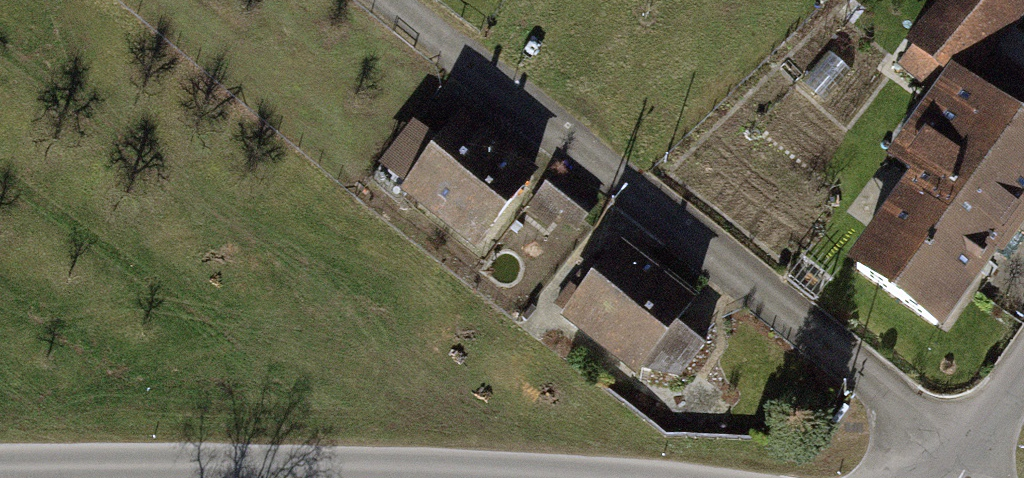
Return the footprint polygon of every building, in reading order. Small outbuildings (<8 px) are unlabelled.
[(894,55),(933,86),(869,166),(889,182),(817,272),(913,348),(1023,210),(1023,129),(971,87),(1023,21),(1023,0),(939,0),(894,55)] [(407,136),(369,182),(467,262),(533,181),(452,115),(424,150),(407,136)] [(601,202),(561,169),(533,203),(573,235),(601,202)] [(687,304),(611,248),(548,333),(624,389),(687,304)]
